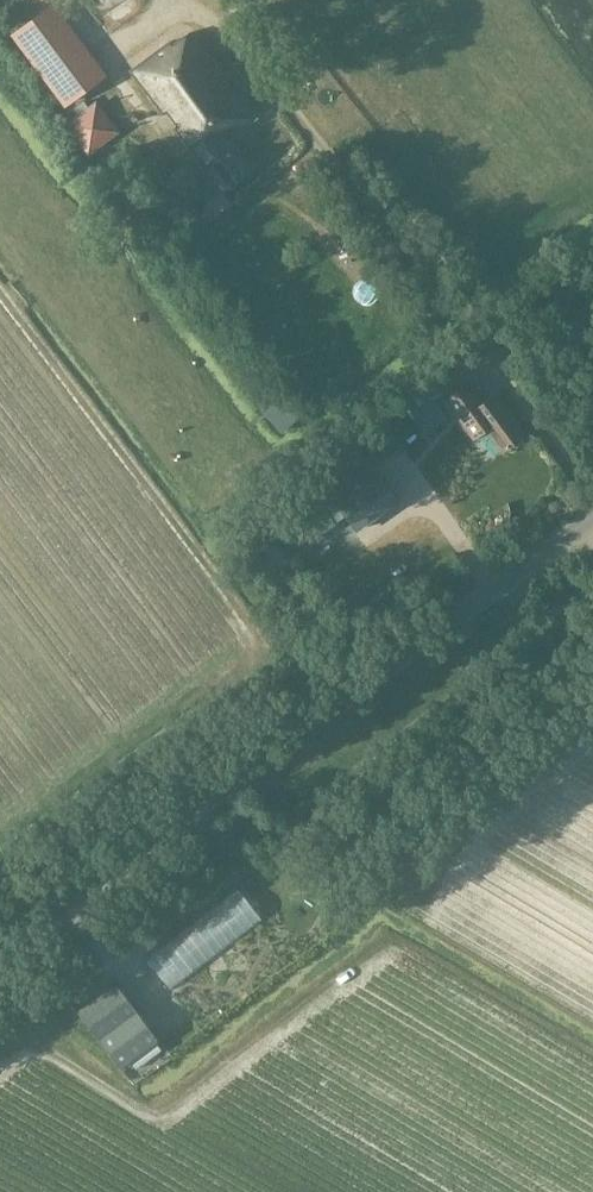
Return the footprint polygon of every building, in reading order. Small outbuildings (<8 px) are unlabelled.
[(167,38),(126,71),(162,115),(165,113),(174,125),(171,127),(206,171),(196,179),(212,198),(250,168),(227,139),(255,117),(187,31),(170,41),(167,38)] [(71,106),(74,112),(65,118),(86,147),(114,127),(93,98),(86,103),(82,98),(71,106)] [(583,289),(592,310),(592,283),(583,289)] [(471,437),(483,429),(499,452),(509,444),(513,445),(519,442),(521,435),(524,433),(494,392),(481,402),(465,380),(442,397),(471,437)] [(419,386),(398,402),(415,425),(436,410),(429,399),(419,386)] [(396,501),(379,476),(336,506),(354,531),(396,501)] [(113,981),(75,1010),(118,1067),(156,1039),(113,981)]
